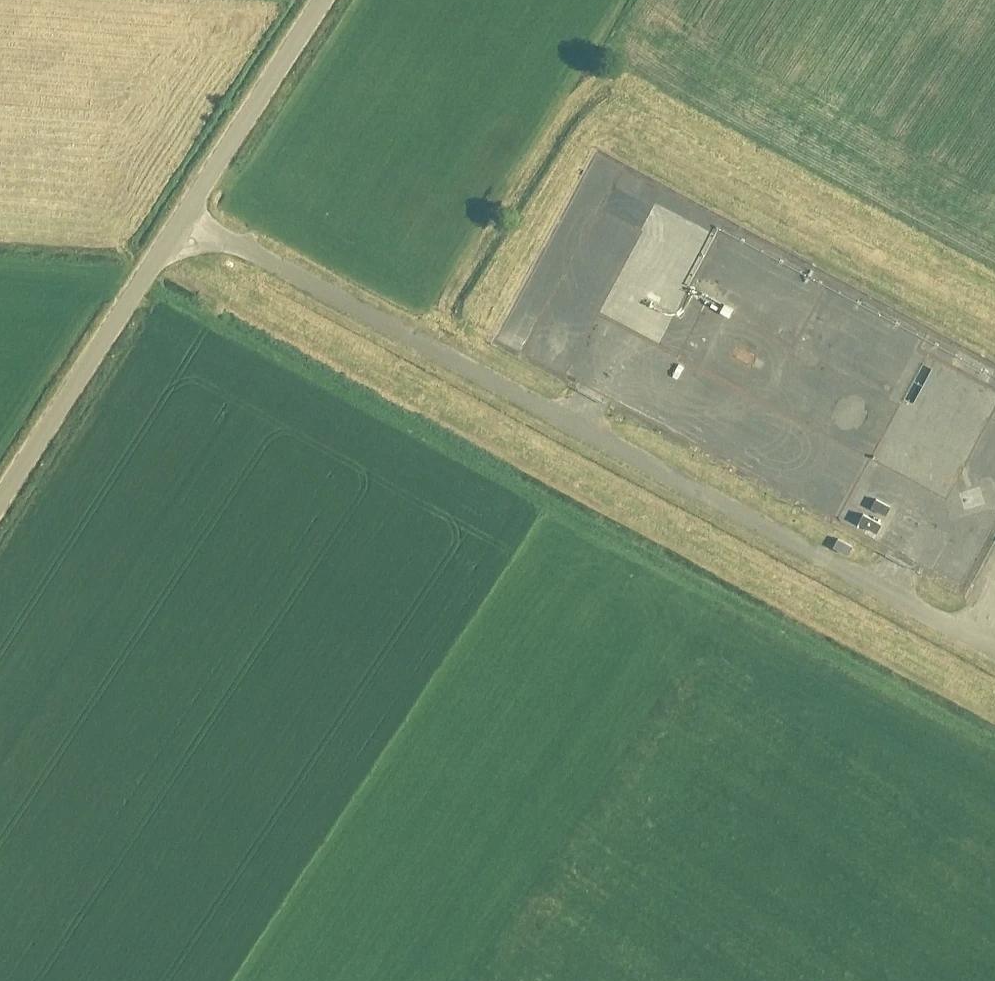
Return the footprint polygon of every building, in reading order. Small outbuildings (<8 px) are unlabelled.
[(666,344),(715,233),(657,207),(607,318),(666,344)] [(994,413),(994,391),(940,364),(916,411),(941,423),(937,431),(931,428),(917,456),(927,461),(920,474),(956,492),(994,413)] [(889,508),(875,501),(871,509),(885,517),(889,508)] [(880,525),(862,516),(858,524),(876,534),(880,525)] [(851,548),(837,540),(832,549),(847,557),(851,548)]
